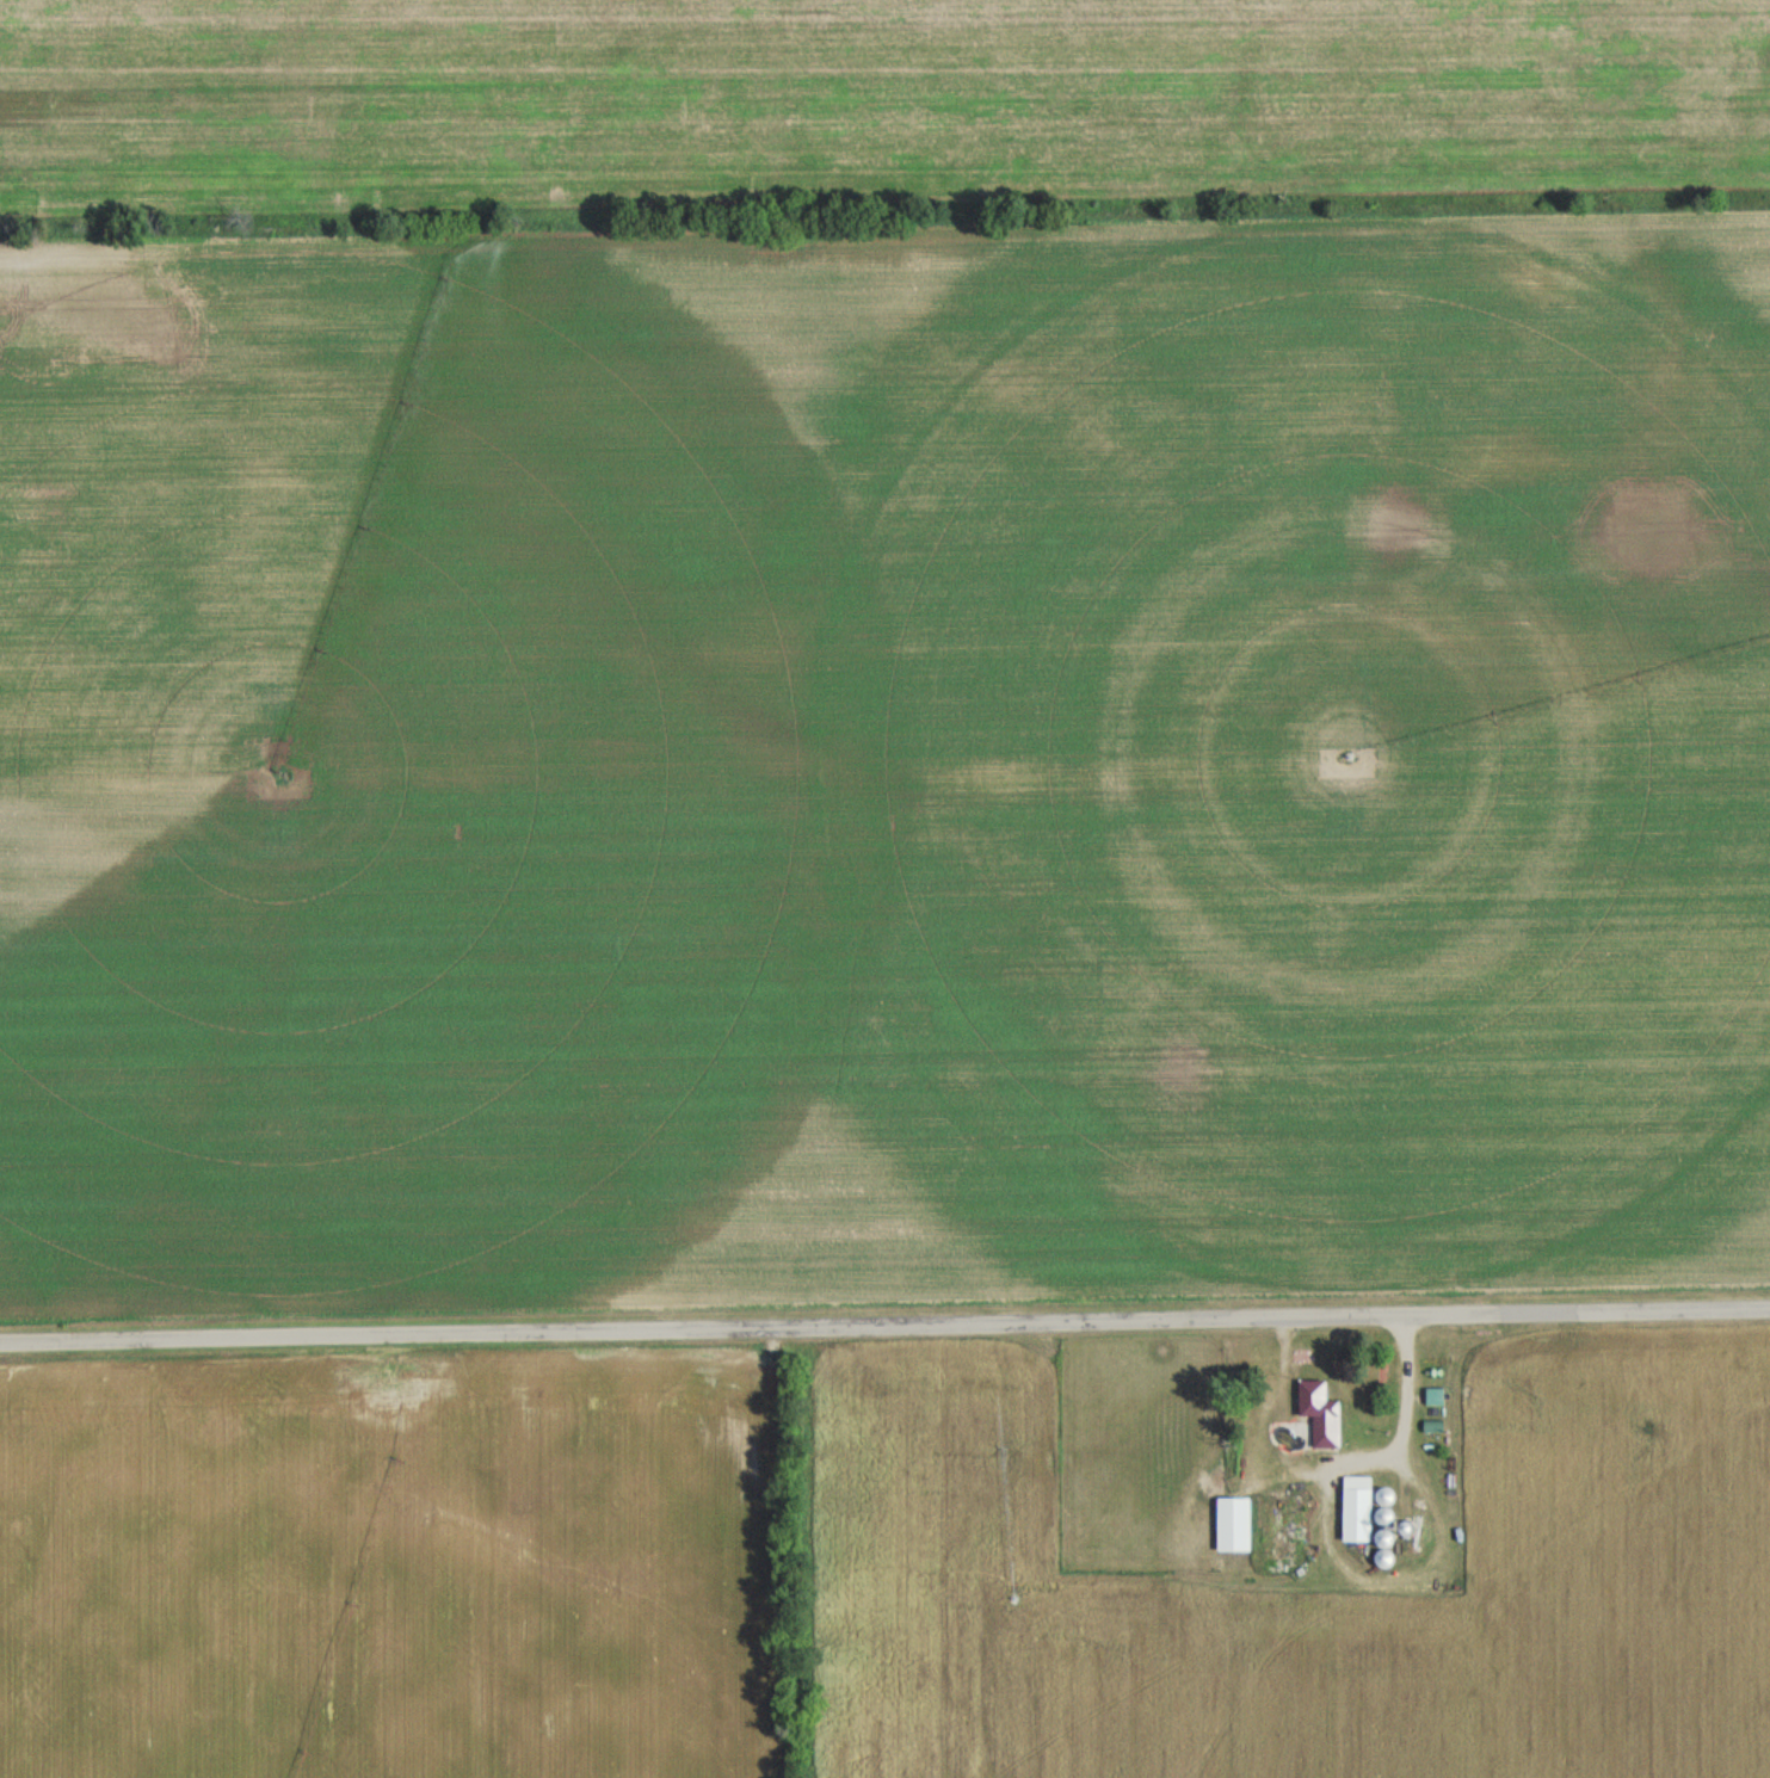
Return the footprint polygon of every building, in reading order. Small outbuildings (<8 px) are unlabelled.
[(1312,1448),(1338,1449),(1339,1402),(1324,1401),(1325,1381),(1299,1381),(1298,1418),(1313,1418),(1312,1448)] [(1426,1406),(1443,1406),(1443,1390),(1426,1390),(1426,1406)] [(1368,1542),(1368,1477),(1343,1477),(1343,1542),(1368,1542)] [(1215,1551),(1249,1551),(1249,1498),(1215,1498),(1215,1551)]
